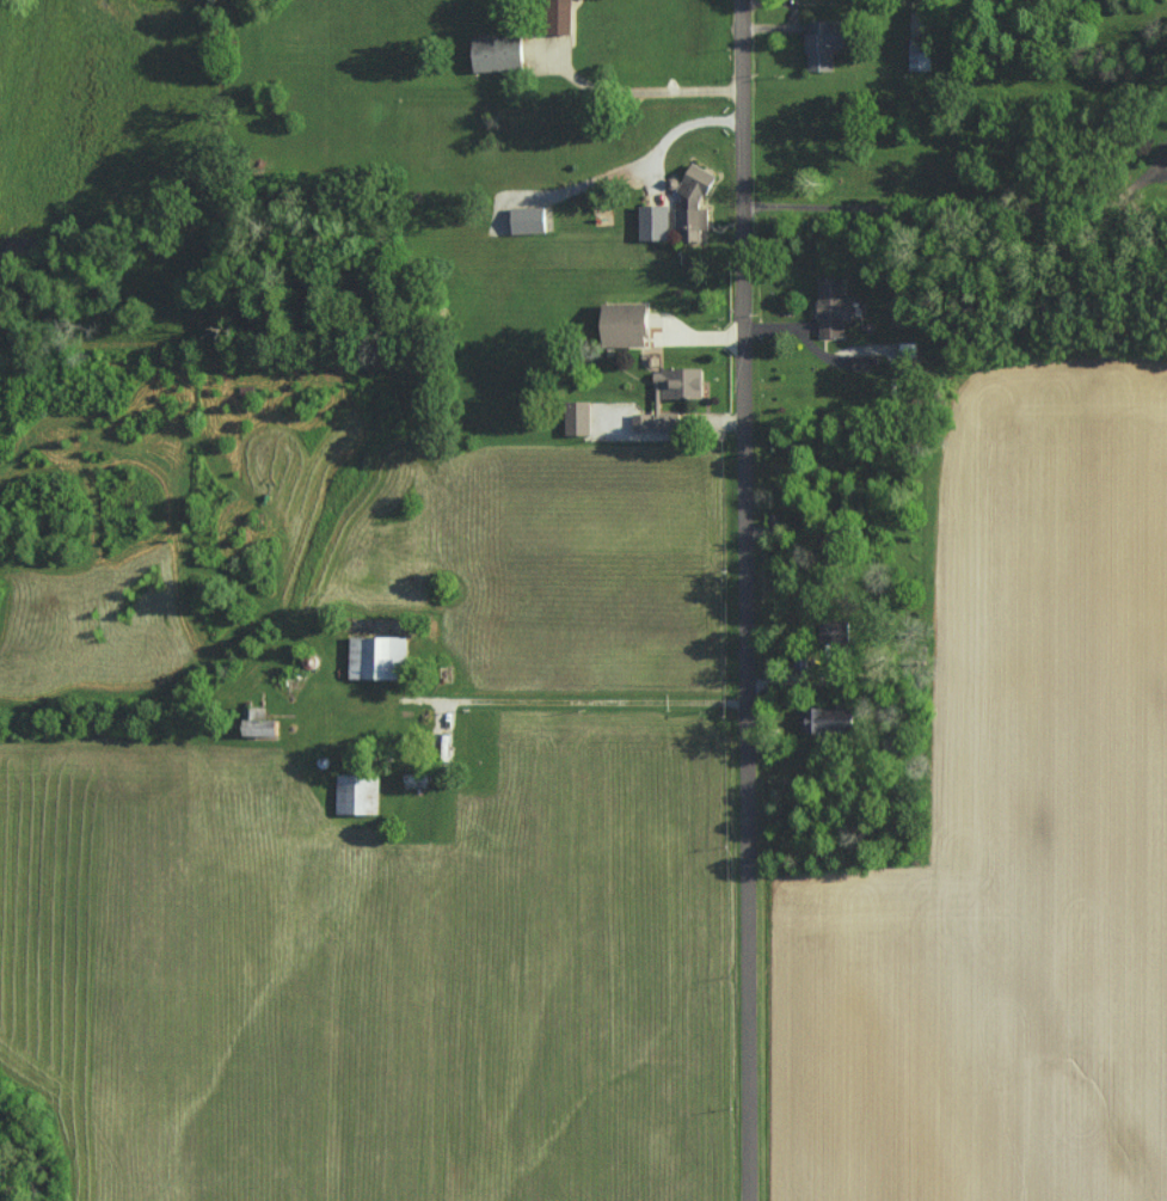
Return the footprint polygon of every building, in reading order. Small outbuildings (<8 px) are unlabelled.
[(550,34),(575,33),(574,0),(549,0),(550,34)] [(835,71),(835,49),(848,49),(848,20),(810,21),(811,32),(807,32),(808,71),(835,71)] [(476,72),(526,70),(525,36),(475,37),(476,72)] [(910,70),(932,70),(932,39),(911,39),(910,70)] [(702,242),(702,229),(708,229),(709,211),(701,206),(717,176),(693,163),(681,186),(680,204),(677,210),(677,241),(702,242)] [(640,239),(669,240),(670,205),(641,205),(640,239)] [(546,207),(513,208),(514,234),(547,233),(546,207)] [(844,321),(853,320),(853,297),(843,297),(843,280),(819,281),(821,337),(844,337),(844,321)] [(607,347),(651,346),(650,303),(606,304),(607,347)] [(705,368),(655,369),(655,382),(662,381),(662,399),(705,398),(705,368)] [(567,436),(592,435),(590,401),(566,402),(567,436)] [(634,430),(682,431),(682,413),(655,412),(655,414),(635,413),(634,430)] [(819,636),(847,645),(852,626),(825,618),(819,636)] [(408,638),(351,637),(351,679),(407,680),(408,638)] [(803,734),(852,734),(852,709),(803,709),(803,734)] [(282,718),(249,717),(248,733),(282,734),(282,718)] [(337,812),(379,813),(380,774),(337,773),(337,812)]
